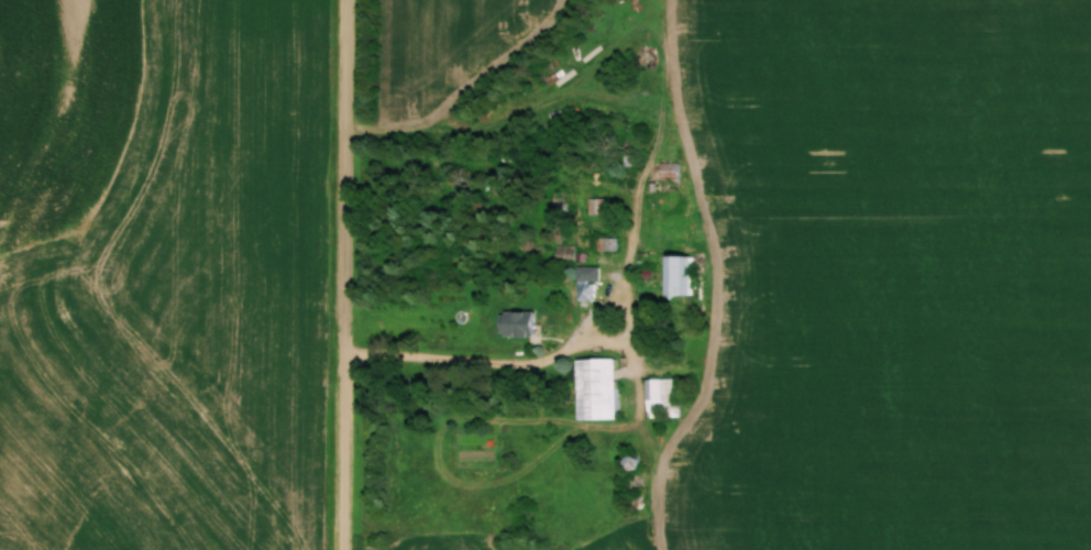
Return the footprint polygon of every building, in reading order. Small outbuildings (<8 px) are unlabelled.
[(661,179),(678,179),(678,163),(661,163),(661,179)] [(719,192),(719,201),(747,201),(747,192),(719,192)] [(555,193),(555,208),(566,208),(566,193),(555,193)] [(588,215),(604,215),(604,199),(588,199),(588,215)] [(595,250),(616,250),(616,238),(595,238),(595,250)] [(692,256),(666,256),(666,297),(692,297),(692,256)] [(577,300),(594,300),(594,272),(577,272),(577,300)] [(534,312),(502,312),(502,337),(534,337),(534,312)] [(617,420),(616,359),(578,360),(579,421),(617,420)] [(678,379),(646,379),(646,418),(678,418),(678,379)]
